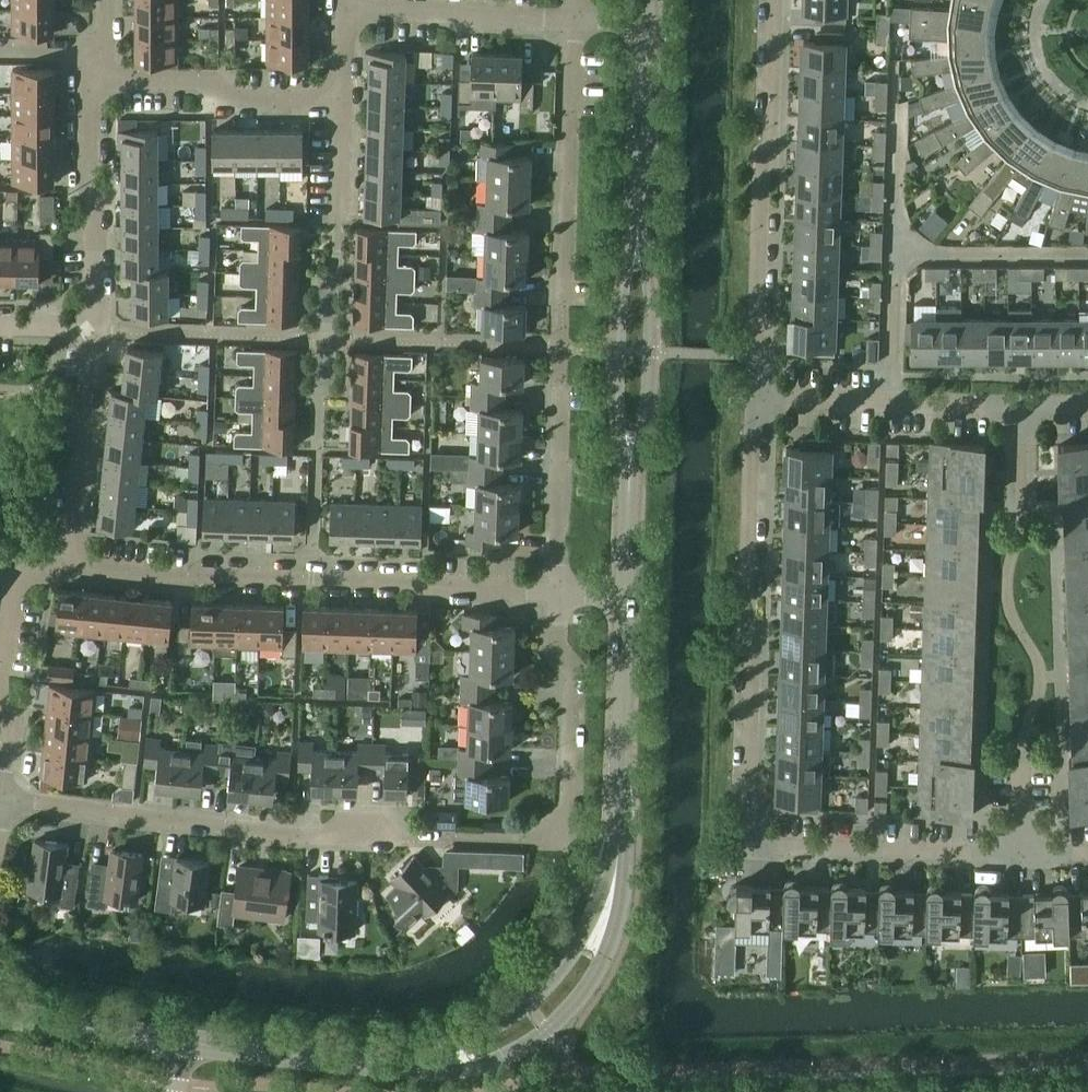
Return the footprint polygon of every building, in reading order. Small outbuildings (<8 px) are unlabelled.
[(54,0),(13,0),(13,9),(54,9),(54,0)] [(178,0),(136,0),(136,16),(178,16),(178,0)] [(309,0),(267,0),(267,16),(309,17),(309,0)] [(845,0),(804,0),(804,10),(822,10),(822,21),(844,21),(845,0)] [(991,4),(975,0),(950,0),(949,9),(910,7),(909,21),(988,27),(991,4)] [(54,33),(54,9),(13,9),(13,33),(54,33)] [(889,28),(890,13),(878,13),(877,28),(889,28)] [(178,39),(178,16),(136,16),(136,39),(178,39)] [(309,39),(309,17),(267,16),(267,39),(309,39)] [(989,49),(988,27),(909,21),(908,36),(947,39),(948,54),(989,49)] [(219,39),(219,27),(210,27),(210,39),(219,39)] [(235,39),(235,27),(226,27),(226,39),(235,39)] [(889,43),(889,28),(877,28),(877,43),(889,43)] [(843,70),(844,34),(821,34),(821,43),(803,42),(802,69),(843,70)] [(178,62),(178,39),(136,39),(136,62),(178,62)] [(219,50),(219,39),(210,39),(210,50),(219,50)] [(235,50),(235,39),(226,39),(226,50),(235,50)] [(309,62),(309,39),(267,39),(267,62),(309,62)] [(994,71),(989,49),(948,54),(910,59),(912,74),(951,69),(954,84),(994,71)] [(370,78),(405,79),(406,53),(366,51),(365,68),(370,69),(370,78)] [(453,66),(454,52),(444,52),(444,66),(453,66)] [(496,98),(498,54),(473,53),(472,79),(460,79),(459,105),(472,105),(496,106),(496,98)] [(522,55),(498,54),(496,98),(520,98),(520,107),(533,107),(534,81),(521,81),(522,55)] [(54,69),(41,69),(13,69),(13,92),(54,92),(54,69)] [(842,94),(843,70),(802,69),(801,93),(842,94)] [(1003,92),(994,71),(954,84),(919,95),(923,110),(960,98),(966,112),(1003,92)] [(404,103),(405,79),(370,78),(369,101),(404,103)] [(887,96),(887,81),(875,81),(875,95),(887,96)] [(55,115),(54,92),(13,92),(13,115),(55,115)] [(452,106),(452,92),(443,92),(442,106),(452,106)] [(984,137),(1016,111),(1003,92),(966,112),(934,130),(941,143),(975,124),(984,137)] [(841,119),(842,94),(801,93),(800,118),(841,119)] [(886,109),(887,96),(875,95),(874,109),(886,109)] [(404,125),(404,103),(369,101),(368,124),(404,125)] [(451,120),(452,106),(442,106),(442,119),(451,120)] [(1005,158),(1032,127),(1016,111),(984,137),(955,161),(965,173),(994,148),(1005,158)] [(55,137),(55,115),(13,115),(13,137),(55,137)] [(840,144),(841,119),(800,118),(799,143),(840,144)] [(403,148),(404,125),(368,124),(367,147),(403,148)] [(1031,176),(1051,139),(1032,127),(1005,158),(982,188),(994,197),(1018,167),(1031,176)] [(158,156),(158,130),(118,130),(118,147),(123,147),(123,156),(158,156)] [(236,165),(236,130),(213,130),(213,165),(236,165)] [(258,165),(258,130),(236,130),(236,165),(258,165)] [(283,165),(283,130),(258,130),(258,165),(283,165)] [(303,130),(283,130),(283,165),(303,165),(303,130)] [(885,145),(886,131),(874,130),(873,145),(885,145)] [(55,159),(55,137),(13,137),(13,159),(55,159)] [(450,151),(450,140),(451,137),(441,137),(441,150),(450,151)] [(1059,187),(1072,148),(1051,139),(1031,176),(1013,209),(1027,216),(1045,182),(1059,187)] [(508,143),(481,142),(480,156),(477,156),(477,179),(488,179),(531,181),(531,156),(508,156),(508,143)] [(839,169),(840,144),(799,143),(798,168),(839,169)] [(885,159),(885,145),(873,145),(873,159),(885,159)] [(206,160),(206,146),(197,146),(197,160),(206,160)] [(402,172),(403,148),(367,147),(366,171),(402,172)] [(1072,148),(1059,187),(1048,223),(1062,228),(1074,191),(1087,194),(1087,152),(1072,148)] [(450,164),(450,151),(441,150),(440,164),(450,164)] [(158,180),(158,156),(123,156),(123,180),(158,180)] [(55,183),(55,159),(13,159),(13,183),(55,183)] [(206,173),(206,160),(197,160),(197,173),(206,173)] [(839,194),(839,169),(798,168),(798,193),(839,194)] [(401,196),(402,172),(366,171),(366,195),(401,196)] [(530,205),(531,181),(488,179),(487,202),(479,202),(478,216),(506,217),(506,204),(530,205)] [(158,203),(158,180),(123,180),(123,203),(158,203)] [(883,195),(884,181),(872,180),(871,195),(883,195)] [(442,195),(443,181),(433,181),(432,195),(442,195)] [(18,199),(18,190),(7,190),(7,199),(18,199)] [(206,204),(206,191),(197,191),(197,204),(206,204)] [(838,220),(839,194),(798,193),(797,219),(838,220)] [(54,218),(54,195),(41,195),(41,218),(54,218)] [(401,207),(401,196),(366,195),(365,215),(400,217),(400,222),(441,224),(441,209),(432,208),(401,207)] [(441,209),(442,195),(432,195),(432,208),(441,209)] [(883,209),(883,195),(871,195),(871,209),(883,209)] [(158,227),(158,203),(123,203),(123,227),(158,227)] [(206,218),(206,204),(197,204),(197,218),(206,218)] [(235,217),(236,207),(222,207),(221,217),(235,217)] [(249,218),(249,208),(236,207),(235,217),(249,218)] [(280,219),(280,209),(266,209),(266,218),(280,219)] [(294,219),(294,209),(280,209),(280,219),(294,219)] [(505,230),(506,217),(478,216),(478,230),(486,231),(485,254),(528,255),(529,231),(505,230)] [(837,245),(838,220),(797,219),(796,244),(837,245)] [(300,251),(301,226),(242,224),(241,236),(244,239),(259,239),(258,249),(300,251)] [(158,251),(158,227),(123,227),(123,251),(158,251)] [(417,241),(417,230),(358,228),(357,252),(399,254),(399,244),(414,244),(417,241)] [(882,246),(882,231),(870,230),(870,245),(882,246)] [(40,240),(17,239),(16,281),(40,281),(40,258),(54,259),(55,232),(40,231),(40,240)] [(210,249),(210,235),(200,235),(200,249),(210,249)] [(17,239),(0,239),(0,280),(16,281),(17,239)] [(836,269),(837,245),(796,244),(795,269),(836,269)] [(881,259),(882,246),(870,245),(869,259),(881,259)] [(209,263),(210,249),(200,249),(199,263),(209,263)] [(300,274),(300,251),(258,249),(258,259),(244,259),(240,262),(240,272),(300,274)] [(158,272),(158,271),(158,251),(123,251),(123,272),(133,272),(158,272)] [(398,264),(399,254),(357,252),(356,276),(416,278),(416,268),(413,264),(398,264)] [(527,280),(528,255),(485,254),(484,277),(476,276),(476,291),(503,291),(503,279),(527,280)] [(1078,279),(1078,266),(1066,267),(1066,278),(1078,279)] [(1078,266),(1078,279),(1087,278),(1087,267),(1078,266)] [(937,279),(937,267),(925,267),(925,279),(937,279)] [(949,279),(949,267),(937,267),(937,279),(949,279)] [(984,279),(984,267),(972,267),(972,279),(984,279)] [(996,279),(996,267),(984,267),(984,279),(996,279)] [(1031,279),(1031,267),(1019,267),(1019,279),(1031,279)] [(1043,279),(1043,267),(1031,267),(1031,279),(1043,279)] [(835,294),(836,269),(795,269),(794,293),(835,294)] [(169,271),(158,271),(158,272),(133,272),(133,294),(169,294),(169,271)] [(299,298),(300,274),(240,272),(240,283),(243,286),(257,286),(257,296),(299,298)] [(415,288),(416,278),(356,276),(355,300),(397,301),(398,291),(412,291),(415,288)] [(208,294),(208,280),(199,280),(198,294),(208,294)] [(880,295),(881,281),(869,281),(868,295),(880,295)] [(503,304),(503,291),(476,291),(475,305),(483,305),(483,329),(525,330),(526,305),(503,304)] [(834,319),(835,294),(794,293),(793,315),(790,315),(790,318),(834,319)] [(169,316),(169,294),(133,294),(133,316),(169,316)] [(208,308),(208,294),(198,294),(198,307),(208,308)] [(880,309),(880,295),(868,295),(868,309),(880,309)] [(298,323),(299,298),(257,296),(256,306),(242,306),(239,309),(238,320),(298,323)] [(397,311),(397,301),(355,300),(355,324),(414,326),(414,315),(411,312),(397,311)] [(960,319),(960,307),(937,307),(937,319),(937,358),(960,358),(960,319)] [(1031,358),(1031,319),(1031,308),(1007,308),(1007,319),(1007,358),(1031,358)] [(1078,309),(1078,319),(1078,358),(1087,358),(1087,309),(1078,309)] [(833,354),(834,319),(790,318),(789,343),(811,344),(810,353),(833,354)] [(937,358),(937,319),(912,319),(912,358),(937,358)] [(984,358),(984,319),(960,319),(960,358),(984,358)] [(1007,358),(1007,319),(984,319),(984,358),(1007,358)] [(1055,358),(1055,319),(1031,319),(1031,358),(1055,358)] [(1078,358),(1078,319),(1055,319),(1055,358),(1078,358)] [(878,362),(879,338),(867,337),(866,361),(878,362)] [(163,350),(127,347),(125,369),(160,373),(163,350)] [(297,351),(237,349),(237,361),(240,364),(254,364),(254,374),(296,376),(297,351)] [(413,366),(413,355),(354,353),(353,377),(395,379),(395,369),(409,370),(413,366)] [(523,384),(524,359),(482,357),(481,381),(472,381),(472,395),(499,396),(500,383),(523,384)] [(209,378),(209,364),(200,364),(199,378),(209,378)] [(157,397),(160,373),(125,369),(123,391),(147,394),(147,396),(157,397)] [(295,399),(296,376),(254,374),(254,384),(239,384),(236,387),(236,397),(295,399)] [(394,389),(395,379),(353,377),(352,401),(411,403),(412,393),(409,389),(394,389)] [(209,392),(209,378),(199,378),(199,392),(209,392)] [(144,421),(147,396),(147,394),(123,391),(112,390),(110,417),(144,421)] [(522,434),(523,409),(499,409),(499,396),(472,395),(471,432),(479,432),(522,434)] [(294,423),(295,399),(236,397),(235,407),(238,411),(253,411),(253,421),(294,423)] [(411,414),(411,403),(352,401),(351,425),(393,426),(393,416),(408,417),(411,414)] [(207,423),(208,409),(198,409),(198,422),(207,423)] [(142,442),(144,421),(110,417),(107,438),(142,442)] [(294,447),(294,423),(253,421),(252,431),(238,431),(235,434),(234,445),(294,447)] [(207,436),(207,423),(198,422),(197,436),(207,436)] [(393,436),(393,426),(351,425),(350,449),(410,451),(410,440),(407,437),(393,436)] [(521,458),(522,434),(479,432),(478,455),(470,455),(469,469),(497,470),(497,457),(521,458)] [(140,467),(142,442),(107,438),(105,463),(140,467)] [(829,475),(830,440),(807,439),(807,448),(785,447),(784,475),(788,475),(829,475)] [(880,442),(868,441),(867,465),(879,466),(880,442)] [(898,454),(898,442),(886,442),(886,454),(898,454)] [(983,477),(984,445),(931,443),(930,476),(983,477)] [(1057,445),(1059,483),(1087,482),(1087,444),(1057,445)] [(229,461),(230,452),(216,451),(216,461),(229,461)] [(243,462),(243,452),(230,452),(229,461),(243,462)] [(448,453),(431,452),(431,468),(447,468),(448,453)] [(199,467),(200,453),(190,453),(190,466),(199,467)] [(274,463),(274,453),(260,453),(260,463),(274,463)] [(288,464),(288,454),(274,453),(274,463),(288,464)] [(356,466),(357,456),(343,456),(342,465),(356,466)] [(370,466),(370,457),(357,456),(356,466),(370,466)] [(401,467),(401,458),(387,457),(387,467),(401,467)] [(415,468),(415,458),(401,458),(401,467),(415,468)] [(898,461),(886,460),(885,472),(897,473),(898,461)] [(137,489),(140,467),(105,463),(102,485),(137,489)] [(199,481),(199,467),(190,466),(189,480),(199,481)] [(496,483),(497,470),(469,469),(469,483),(477,484),(476,507),(519,508),(520,484),(496,483)] [(897,485),(897,473),(885,472),(885,484),(897,485)] [(828,500),(829,475),(788,475),(787,499),(828,500)] [(982,500),(983,477),(930,476),(929,505),(978,507),(978,500),(982,500)] [(1059,483),(1059,500),(1063,500),(1063,504),(1087,503),(1087,482),(1059,483)] [(135,510),(137,489),(102,485),(100,506),(135,510)] [(878,502),(878,488),(866,487),(866,501),(878,502)] [(198,511),(198,497),(189,497),(188,511),(198,511)] [(227,534),(228,499),(205,498),(204,533),(227,534)] [(249,535),(250,500),(228,499),(227,534),(249,535)] [(827,525),(828,500),(787,499),(786,524),(827,525)] [(275,536),(276,501),(250,500),(249,535),(275,536)] [(295,536),(296,501),(276,501),(275,536),(295,536)] [(877,516),(878,502),(866,501),(865,516),(877,516)] [(355,538),(356,503),(332,502),(330,537),(355,538)] [(376,539),(377,504),(356,503),(355,538),(376,539)] [(1063,504),(1064,531),(1087,530),(1087,503),(1063,504)] [(400,540),(401,505),(377,504),(376,539),(400,540)] [(421,541),(423,505),(401,505),(400,540),(421,541)] [(977,534),(978,507),(929,505),(928,533),(977,534)] [(133,529),(135,510),(100,506),(98,525),(133,529)] [(518,533),(519,508),(476,507),(475,530),(467,529),(467,544),(494,545),(495,532),(518,533)] [(896,510),(884,510),(884,522),(896,522),(896,510)] [(197,525),(198,511),(188,511),(188,525),(197,525)] [(895,534),(896,522),(884,522),(883,534),(895,534)] [(826,550),(827,525),(786,524),(785,548),(826,550)] [(1064,531),(1065,559),(1087,558),(1087,530),(1064,531)] [(976,563),(977,534),(928,533),(927,561),(976,563)] [(876,552),(877,537),(865,537),(864,551),(876,552)] [(825,575),(826,550),(785,548),(784,573),(825,575)] [(876,566),(876,552),(864,551),(864,565),(876,566)] [(1065,559),(1066,587),(1087,586),(1087,558),(1065,559)] [(975,587),(976,563),(927,561),(926,586),(975,587)] [(894,563),(882,562),(882,574),(894,575),(894,563)] [(824,600),(825,575),(784,573),(784,598),(824,600)] [(893,587),(894,575),(882,574),(881,586),(893,587)] [(974,615),(975,587),(926,586),(925,613),(974,615)] [(1066,587),(1067,614),(1087,613),(1087,586),(1066,587)] [(874,601),(875,588),(863,587),(862,601),(874,601)] [(79,633),(83,592),(60,590),(56,631),(79,633)] [(101,636),(105,594),(83,592),(79,633),(101,636)] [(123,638),(128,597),(105,594),(101,636),(123,638)] [(146,640),(150,599),(128,597),(123,638),(146,640)] [(824,625),(824,600),(784,598),(783,624),(824,625)] [(169,643),(173,601),(150,599),(146,640),(169,643)] [(874,616),(874,601),(862,601),(862,616),(874,616)] [(215,645),(216,603),(193,603),(192,625),(179,625),(178,652),(192,652),(192,644),(215,645)] [(238,646),(239,604),(216,603),(215,645),(215,654),(237,655),(238,646)] [(260,647),(261,605),(239,604),(238,646),(260,647)] [(296,656),(297,629),(283,629),(284,606),(261,605),(260,647),(283,648),(283,656),(296,656)] [(327,649),(328,607),(304,607),(303,648),(327,649)] [(349,650),(350,608),(328,607),(327,649),(349,650)] [(371,651),(372,609),(350,608),(349,650),(371,651)] [(393,651),(395,610),(372,609),(371,651),(393,651)] [(431,634),(417,633),(418,610),(395,610),(393,651),(416,652),(416,660),(430,661),(431,634)] [(492,614),(464,613),(464,627),(472,627),(471,650),(514,652),(515,627),(491,626),(492,614)] [(973,645),(974,615),(925,613),(924,643),(973,645)] [(1067,614),(1068,641),(1087,640),(1087,613),(1067,614)] [(892,615),(880,615),(880,627),(892,627),(892,615)] [(823,650),(824,625),(783,624),(782,649),(823,650)] [(892,639),(892,627),(880,627),(880,639),(892,639)] [(873,652),(873,638),(861,637),(861,651),(873,652)] [(1068,641),(1069,668),(1087,667),(1087,640),(1068,641)] [(972,673),(973,645),(924,643),(923,671),(972,673)] [(833,650),(823,650),(782,649),(781,673),(822,675),(833,675),(833,650)] [(513,676),(514,652),(471,650),(470,673),(462,673),(462,687),(489,688),(489,675),(513,676)] [(872,666),(873,652),(861,651),(860,666),(872,666)] [(75,667),(62,666),(49,665),(48,678),(61,679),(74,680),(75,667)] [(1069,668),(1070,696),(1087,695),(1087,667),(1069,668)] [(891,668),(879,668),(878,680),(890,680),(891,668)] [(971,698),(972,673),(923,671),(922,696),(971,698)] [(96,683),(97,673),(86,672),(85,682),(96,683)] [(108,684),(109,674),(97,673),(96,683),(108,684)] [(821,700),(822,675),(781,673),(780,698),(821,700)] [(141,687),(142,678),(131,676),(130,686),(141,687)] [(152,688),(153,679),(142,678),(141,687),(152,688)] [(369,698),(369,688),(370,681),(359,680),(358,698),(369,698)] [(890,692),(890,680),(878,680),(878,692),(890,692)] [(94,713),(97,689),(63,686),(50,685),(48,708),(94,713)] [(325,696),(325,687),(314,686),(313,696),(325,696)] [(336,697),(336,687),(325,687),(325,696),(336,697)] [(489,701),(489,688),(462,687),(461,701),(469,701),(469,724),(511,726),(512,702),(489,701)] [(871,702),(871,687),(860,687),(859,701),(871,702)] [(381,689),(369,688),(369,698),(380,698),(381,689)] [(236,700),(236,691),(225,690),(224,700),(236,700)] [(247,700),(247,691),(236,691),(236,700),(247,700)] [(1070,696),(1071,722),(1087,722),(1087,695),(1070,696)] [(970,726),(971,698),(922,696),(921,724),(970,726)] [(821,701),(821,700),(780,698),(779,723),(820,725),(821,712),(826,713),(827,701),(821,701)] [(870,716),(871,702),(859,701),(859,715),(870,716)] [(143,718),(144,704),(134,703),(133,717),(142,718),(143,718)] [(92,735),(94,713),(48,708),(46,730),(92,735)] [(140,734),(142,718),(133,717),(132,717),(131,733),(140,734)] [(889,720),(877,720),(876,732),(888,732),(889,720)] [(1071,722),(1072,748),(1087,747),(1087,722),(1071,722)] [(819,750),(820,725),(779,723),(778,748),(819,750)] [(511,750),(511,726),(469,724),(468,748),(459,747),(459,761),(486,762),(487,750),(511,750)] [(970,753),(970,726),(921,724),(920,752),(970,753)] [(90,757),(92,735),(46,730),(43,752),(90,757)] [(888,744),(888,732),(876,732),(876,744),(888,744)] [(178,790),(183,749),(160,747),(161,739),(147,737),(144,764),(157,766),(155,787),(167,788),(178,790)] [(869,751),(870,737),(858,737),(857,751),(869,751)] [(217,772),(220,745),(206,744),(205,751),(200,751),(201,740),(187,739),(186,749),(183,749),(178,790),(202,792),(204,770),(217,772)] [(138,757),(140,743),(131,742),(130,756),(138,757)] [(335,792),(336,751),(313,750),(314,742),(300,742),(299,769),(312,769),(311,791),(335,792)] [(371,771),(372,744),(358,743),(358,751),(336,751),(335,792),(358,792),(359,771),(371,771)] [(386,744),(372,744),(371,771),(384,772),(384,793),(408,794),(409,753),(386,752),(386,744)] [(251,797),(255,757),(233,754),(234,746),(220,745),(217,772),(230,773),(227,795),(239,796),(251,797)] [(1072,748),(1072,760),(1068,760),(1069,771),(1087,770),(1087,747),(1072,748)] [(830,750),(819,750),(778,748),(777,773),(818,775),(829,775),(830,750)] [(278,759),(255,757),(251,797),(274,800),(276,779),(289,780),(292,753),(278,751),(278,759)] [(869,766),(869,751),(857,751),(857,765),(869,766)] [(87,780),(90,757),(43,752),(41,776),(87,780)] [(973,771),(973,760),(969,760),(970,753),(920,752),(920,769),(973,771)] [(135,788),(138,762),(125,761),(122,787),(135,788)] [(486,775),(486,762),(459,761),(458,775),(455,775),(454,799),(466,800),(509,801),(510,776),(486,775)] [(887,770),(875,769),(875,781),(887,782),(887,770)] [(972,789),(973,771),(920,769),(919,787),(972,789)] [(1069,771),(1069,790),(1087,789),(1087,770),(1069,771)] [(817,810),(818,775),(777,773),(777,799),(795,800),(794,809),(817,810)] [(886,794),(887,782),(875,781),(874,793),(886,794)] [(971,815),(972,789),(919,787),(918,813),(971,815)] [(1069,790),(1070,815),(1087,814),(1087,789),(1069,790)] [(867,812),(868,796),(856,796),(855,811),(867,812)] [(886,812),(886,800),(874,800),(874,812),(886,812)] [(443,810),(425,810),(424,828),(442,829),(443,810)] [(68,844),(35,840),(29,890),(60,895),(61,906),(74,907),(79,873),(64,871),(68,844)] [(137,901),(143,854),(112,850),(110,868),(92,865),(87,904),(106,907),(108,897),(126,899),(125,900),(137,901)] [(414,855),(391,878),(397,885),(388,894),(398,905),(394,909),(398,913),(396,915),(407,927),(423,912),(425,914),(448,893),(452,896),(458,889),(459,865),(443,865),(433,874),(414,855)] [(174,880),(159,878),(156,908),(172,910),(173,900),(205,903),(210,862),(177,858),(174,880)] [(289,891),(291,872),(286,872),(287,870),(274,869),(274,870),(239,866),(236,891),(222,889),(218,924),(233,926),(235,913),(284,919),(288,891),(289,891)] [(328,880),(329,875),(308,874),(306,920),(319,921),(319,929),(356,931),(356,912),(359,912),(359,898),(357,898),(357,881),(328,880)] [(830,930),(831,887),(799,886),(799,884),(799,883),(798,881),(797,880),(795,879),(794,878),(792,878),(791,878),(789,878),(788,879),(786,880),(785,881),(784,882),(783,884),(783,885),(782,928),(830,930)] [(878,931),(879,889),(847,888),(846,886),(846,884),(845,883),(844,882),(843,881),(841,880),(840,880),(838,880),(836,880),(835,881),(834,882),(833,883),(832,884),(831,886),(831,887),(830,930),(829,943),(831,943),(831,942),(848,943),(851,940),(852,930),(878,931)] [(925,933),(926,891),(894,890),(894,888),(894,886),(893,885),(892,884),(891,883),(890,882),(888,881),(887,881),(885,881),(884,882),(882,882),(881,883),(880,885),(879,886),(879,887),(879,889),(878,931),(925,933)] [(973,935),(974,892),(942,891),(942,890),(941,888),(941,887),(940,885),(938,884),(937,884),(935,883),(934,883),(932,883),(930,884),(929,885),(928,886),(927,887),(926,889),(926,891),(925,933),(973,935)] [(782,928),(783,885),(736,884),(734,884),(733,885),(731,885),(730,886),(729,888),(728,889),(728,890),(727,892),(728,894),(728,895),(729,897),(730,898),(731,899),(732,900),(734,900),(735,900),(734,926),(782,928)] [(1020,936),(1020,894),(990,893),(990,891),(989,890),(988,888),(987,887),(986,886),(984,885),(983,885),(981,885),(980,885),(978,886),(977,887),(975,888),(975,889),(974,891),(974,892),(973,935),(1020,936)] [(1068,935),(1067,892),(1067,891),(1066,889),(1065,888),(1064,887),(1063,886),(1061,885),(1060,885),(1058,885),(1057,885),(1055,886),(1054,887),(1053,888),(1052,890),(1051,891),(1051,893),(1020,894),(1020,936),(1068,935)] [(1067,892),(1068,935),(1087,934),(1087,892),(1067,892)] [(301,955),(324,956),(324,935),(301,935),(301,955)] [(1074,962),(1075,981),(1087,981),(1087,962),(1074,962)]
